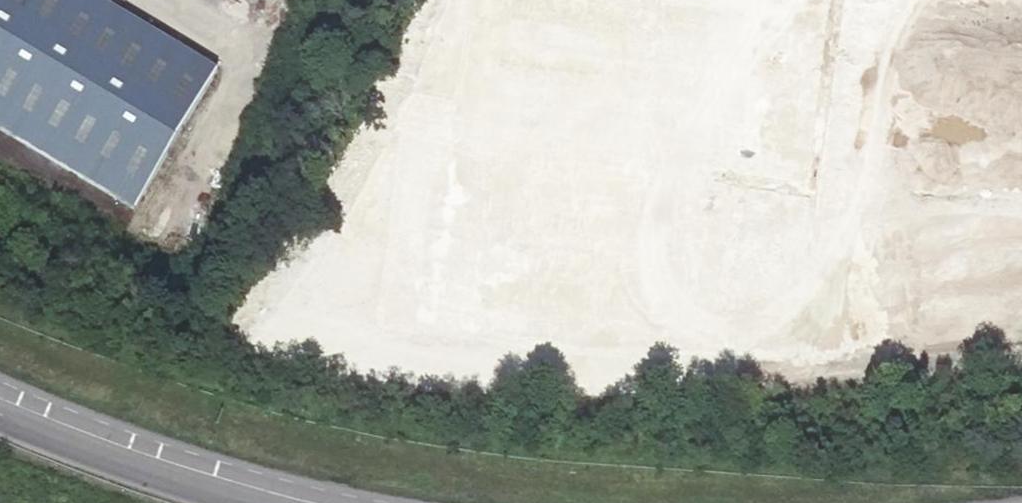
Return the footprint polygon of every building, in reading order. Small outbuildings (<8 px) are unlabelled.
[(22,144),(135,209),(219,67),(183,46),(108,4),(102,0),(0,0),(0,131),(22,144)]
